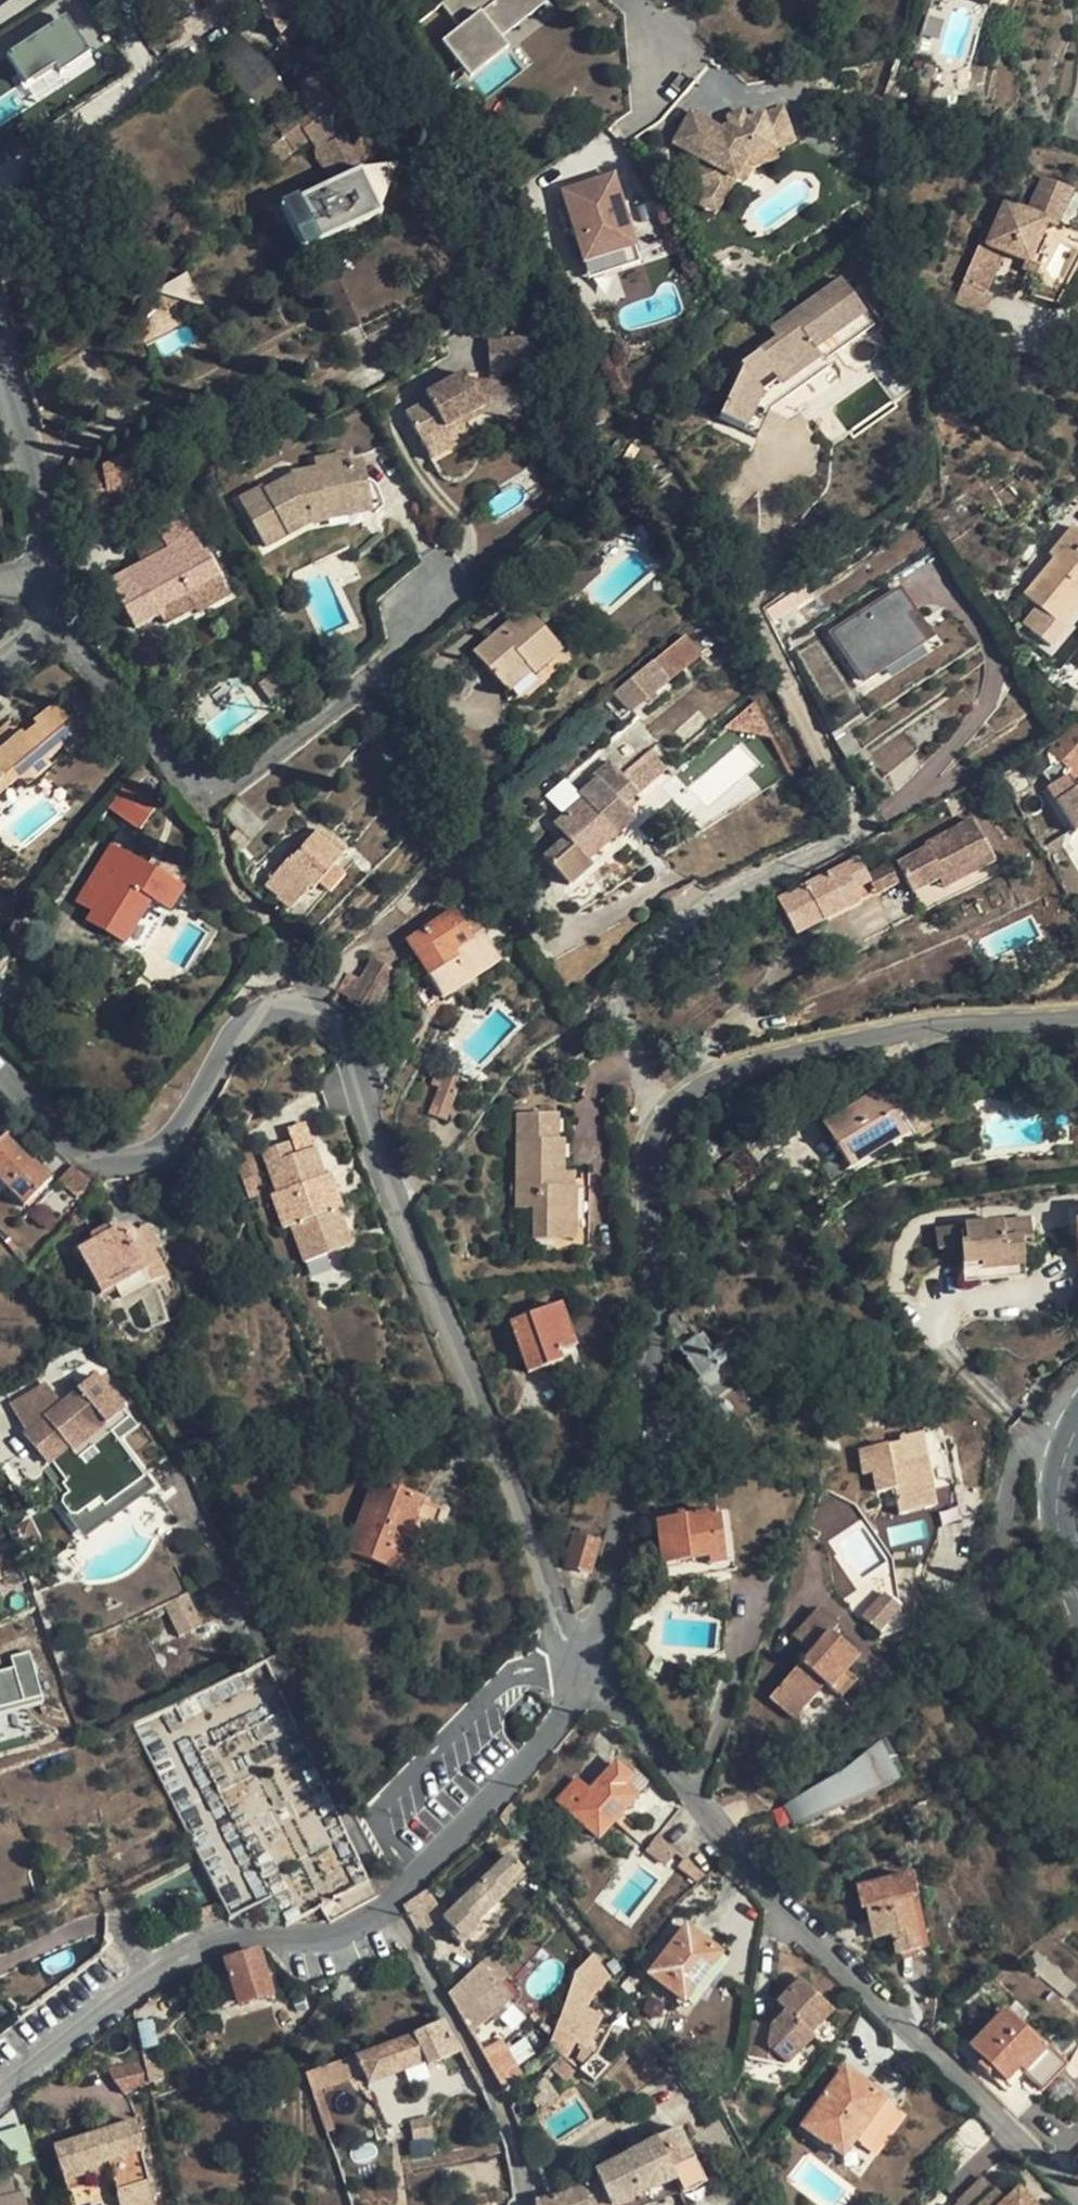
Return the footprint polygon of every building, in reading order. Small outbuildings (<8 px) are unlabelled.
[(265,25),(268,25),(280,38),(285,34),(302,49),(320,33),(302,16),(306,12),(303,0),(260,0),(265,25)] [(544,0),(500,0),(493,5),(488,0),(449,0),(440,8),(459,31),(438,48),(466,82),(505,51),(497,42),(545,2),(544,0)] [(92,60),(68,22),(11,59),(30,88),(59,69),(65,78),(92,60)] [(320,142),(333,171),(356,160),(339,124),(361,102),(355,96),(370,84),(386,69),(360,41),(318,78),(314,84),(328,97),(268,148),(279,162),(309,140),(320,142)] [(375,89),(370,84),(355,96),(361,102),(375,89)] [(717,134),(687,118),(670,150),(700,166),(690,184),(705,193),(709,194),(719,175),(734,183),(744,165),(770,157),(790,150),(779,115),(742,126),(726,131),(717,134)] [(724,122),(726,131),(742,126),(740,117),(724,122)] [(279,162),(268,148),(260,154),(271,168),(279,162)] [(744,165),(734,183),(744,188),(752,173),(773,167),(770,157),(744,165)] [(333,171),(338,182),(361,171),(356,160),(333,171)] [(383,215),(361,171),(338,182),(283,208),(304,252),(321,244),(383,215)] [(709,194),(705,193),(697,208),(717,218),(734,183),(719,175),(709,194)] [(1043,177),(1029,209),(1059,222),(1072,190),(1043,177)] [(568,194),(586,265),(624,255),(615,221),(629,217),(620,181),(568,194)] [(1059,222),(1029,209),(1027,215),(1006,206),(988,246),(1004,252),(1028,262),(1041,267),(1045,256),(1033,251),(1045,223),(1056,228),(1059,222)] [(638,252),(629,217),(615,221),(624,255),(586,265),(590,282),(642,269),(638,252)] [(980,243),(963,282),(986,291),(1001,258),(981,249),(984,244),(980,243)] [(321,244),(304,252),(310,267),(328,258),(321,244)] [(988,246),(984,244),(981,249),(1001,258),(1004,252),(988,246)] [(721,418),(745,430),(762,393),(758,391),(778,381),(780,385),(820,356),(815,349),(865,313),(842,281),(810,304),(817,312),(777,340),(740,367),(743,370),(721,418)] [(991,294),(986,291),(963,282),(959,291),(989,300),(991,294)] [(982,316),(989,300),(959,291),(953,304),(982,316)] [(357,325),(352,304),(330,310),(335,330),(357,325)] [(817,312),(810,304),(771,332),(777,340),(817,312)] [(537,339),(526,340),(527,358),(538,358),(537,339)] [(527,358),(526,340),(489,342),(491,372),(528,370),(527,358)] [(828,367),(820,356),(780,385),(778,381),(758,391),(762,393),(745,430),(756,435),(766,412),(828,367)] [(406,414),(424,447),(463,424),(487,411),(523,419),(528,392),(487,384),(474,391),(465,374),(427,396),(430,401),(406,414)] [(463,424),(424,447),(431,462),(473,439),(463,424)] [(138,449),(131,453),(137,491),(144,490),(138,449)] [(109,495),(113,495),(137,491),(131,453),(104,466),(106,473),(109,495)] [(348,455),(338,456),(340,467),(350,465),(348,455)] [(327,522),(326,518),(325,510),(371,502),(363,463),(350,465),(340,467),(338,456),(315,461),(316,469),(291,474),(290,477),(264,492),(263,488),(240,500),(266,548),(288,536),(286,532),(311,521),(311,525),(327,522)] [(106,473),(85,476),(90,511),(115,507),(113,495),(109,495),(106,473)] [(372,511),(371,502),(325,510),(326,518),(372,511)] [(161,615),(157,610),(188,593),(219,577),(206,553),(203,554),(180,512),(156,526),(166,543),(145,554),(144,555),(144,556),(144,557),(144,558),(143,558),(143,559),(143,560),(144,560),(144,561),(144,562),(144,563),(145,563),(109,582),(136,629),(161,615)] [(1075,526),(1050,555),(1054,559),(1024,595),(1062,627),(1077,608),(1077,529),(1075,526)] [(812,594),(804,583),(791,594),(792,595),(798,606),(812,594)] [(900,589),(833,633),(864,682),(924,642),(906,615),(914,611),(900,589)] [(792,595),(765,613),(772,624),(798,607),(798,606),(792,595)] [(527,667),(531,671),(534,675),(563,649),(526,608),(475,653),(504,686),(527,667)] [(70,618),(67,628),(75,630),(78,620),(70,618)] [(708,645),(721,635),(717,627),(692,642),(686,635),(654,662),(653,661),(616,692),(631,710),(701,652),(705,657),(713,650),(708,645)] [(508,691),(531,671),(527,667),(504,686),(508,691)] [(263,689),(277,678),(273,673),(260,684),(263,689)] [(291,697),(277,678),(263,689),(277,707),(291,697)] [(774,740),(755,702),(722,730),(774,740)] [(77,730),(55,704),(33,722),(39,729),(27,738),(12,720),(0,731),(0,795),(20,778),(43,758),(59,746),(77,730)] [(1075,724),(1051,753),(1056,763),(1043,771),(1051,784),(1046,786),(1076,834),(1077,833),(1077,726),(1075,724)] [(77,730),(59,746),(67,755),(85,740),(77,730)] [(625,764),(635,787),(667,773),(657,750),(625,764)] [(52,768),(43,758),(20,778),(28,788),(52,768)] [(619,826),(631,815),(624,806),(639,794),(609,760),(593,775),(597,779),(579,794),(583,799),(554,825),(566,838),(545,856),(571,885),(593,866),(589,861),(623,831),(619,826)] [(126,779),(108,805),(140,828),(159,802),(126,779)] [(619,826),(623,831),(635,820),(631,815),(619,826)] [(995,864),(973,821),(926,845),(928,849),(898,865),(905,879),(912,893),(939,880),(943,878),(948,887),(995,864)] [(319,885),(335,866),(347,852),(338,845),(340,842),(332,835),(329,837),(319,829),(305,845),(299,840),(285,856),(289,859),(265,885),(278,896),(277,897),(292,909),(311,888),(314,890),(319,885)] [(240,852),(250,840),(242,833),(233,845),(240,852)] [(142,916),(160,927),(184,889),(170,880),(176,872),(165,866),(159,874),(112,846),(78,902),(94,910),(87,920),(125,943),(142,916)] [(856,889),(870,882),(867,876),(858,859),(778,899),(796,935),(861,901),(856,889)] [(895,860),(867,876),(870,882),(876,894),(905,879),(898,865),(895,860)] [(344,873),(335,866),(319,885),(328,892),(344,873)] [(948,887),(943,878),(939,880),(944,890),(948,887)] [(464,905),(408,941),(443,999),(501,962),(464,905)] [(143,955),(160,927),(142,916),(125,943),(143,955)] [(346,978),(338,992),(350,999),(349,1001),(371,1014),(395,973),(372,961),(358,985),(346,978)] [(361,971),(361,966),(358,962),(354,961),(349,962),(345,965),(344,969),(345,974),(348,977),(355,979),(357,978),(361,974),(361,971)] [(462,1079),(446,1072),(429,1115),(446,1121),(462,1079)] [(905,1134),(878,1091),(824,1124),(851,1168),(905,1134)] [(519,1115),(518,1159),(588,1202),(589,1189),(574,1189),(573,1189),(573,1174),(562,1174),(563,1141),(556,1141),(557,1115),(519,1115)] [(4,1137),(0,1142),(0,1169),(14,1183),(8,1188),(26,1207),(51,1182),(34,1163),(32,1165),(4,1137)] [(306,1264),(351,1247),(339,1211),(342,1209),(330,1176),(324,1177),(315,1149),(292,1157),(287,1143),(263,1151),(278,1193),(273,1195),(285,1229),(293,1226),(306,1264)] [(745,1147),(719,1165),(738,1192),(764,1172),(745,1147)] [(588,1244),(588,1202),(518,1159),(517,1210),(535,1210),(534,1242),(574,1243),(588,1244)] [(246,1171),(236,1175),(243,1195),(253,1191),(246,1171)] [(431,1217),(420,1222),(427,1239),(438,1234),(431,1217)] [(1022,1219),(937,1227),(940,1250),(961,1247),(964,1282),(1026,1277),(1022,1237),(1024,1237),(1022,1219)] [(148,1225),(133,1233),(135,1235),(136,1237),(136,1240),(136,1243),(135,1245),(133,1247),(131,1248),(138,1261),(156,1250),(161,1248),(148,1225)] [(135,1235),(133,1233),(132,1231),(131,1231),(128,1229),(126,1229),(122,1229),(122,1228),(110,1234),(106,1228),(90,1237),(94,1243),(79,1250),(103,1295),(116,1288),(121,1299),(169,1275),(156,1250),(138,1261),(131,1248),(133,1247),(135,1245),(136,1243),(136,1240),(136,1237),(135,1235)] [(560,1307),(550,1310),(560,1337),(570,1334),(560,1307)] [(560,1337),(550,1310),(510,1323),(528,1375),(548,1367),(546,1360),(559,1356),(559,1355),(576,1349),(570,1334),(560,1337)] [(713,1402),(745,1379),(723,1347),(707,1359),(696,1342),(680,1354),(713,1402)] [(546,1360),(548,1367),(562,1363),(559,1356),(546,1360)] [(112,1432),(129,1418),(96,1376),(81,1388),(73,1378),(62,1386),(71,1396),(61,1404),(23,1434),(21,1436),(45,1466),(50,1462),(65,1481),(61,1484),(68,1493),(63,1497),(62,1504),(71,1515),(78,1515),(99,1497),(105,1504),(145,1473),(116,1437),(112,1432)] [(23,1434),(61,1404),(45,1384),(2,1409),(23,1434)] [(116,1437),(133,1423),(129,1418),(112,1432),(116,1437)] [(899,1515),(936,1507),(923,1438),(856,1452),(861,1476),(870,1475),(873,1495),(894,1491),(899,1515)] [(50,1462),(45,1466),(61,1484),(65,1481),(50,1462)] [(381,1465),(375,1480),(394,1489),(401,1473),(381,1465)] [(153,1483),(145,1473),(105,1504),(99,1497),(78,1515),(71,1515),(87,1535),(153,1483)] [(423,1500),(394,1489),(375,1480),(348,1551),(395,1571),(417,1580),(444,1509),(422,1501),(423,1500)] [(714,1517),(657,1524),(661,1565),(720,1556),(714,1517)] [(32,1524),(13,1536),(24,1554),(43,1543),(32,1524)] [(574,1539),(567,1566),(590,1573),(598,1544),(574,1539)] [(188,1595),(165,1604),(181,1636),(203,1626),(188,1595)] [(914,1599),(896,1595),(885,1629),(907,1632),(914,1599)] [(828,1632),(834,1624),(817,1609),(792,1637),(807,1650),(810,1652),(769,1700),(793,1720),(823,1685),(830,1691),(839,1679),(845,1674),(858,1658),(848,1650),(828,1632)] [(38,1697),(26,1652),(7,1658),(10,1668),(0,1671),(0,1708),(38,1697)] [(845,1674),(839,1679),(830,1691),(835,1695),(841,1700),(856,1683),(845,1674)] [(890,1790),(867,1761),(833,1784),(796,1802),(807,1825),(890,1790)] [(599,1839),(636,1797),(624,1787),(632,1778),(631,1777),(616,1763),(591,1791),(578,1780),(557,1802),(599,1839)] [(635,1771),(631,1777),(632,1778),(624,1787),(636,1797),(649,1783),(635,1771)] [(514,1829),(516,1830),(519,1830),(521,1829),(523,1827),(524,1824),(524,1822),(523,1820),(521,1818),(519,1816),(517,1816),(514,1817),(512,1818),(511,1820),(510,1823),(510,1825),(512,1827),(514,1829)] [(675,1852),(656,1838),(646,1851),(665,1865),(675,1852)] [(704,1876),(684,1859),(677,1868),(696,1883),(704,1876)] [(430,1896),(407,1909),(421,1935),(441,1921),(463,1942),(527,1874),(508,1860),(455,1908),(430,1896)] [(866,1910),(869,1925),(878,1923),(882,1938),(890,1937),(894,1956),(920,1951),(909,1900),(915,1899),(910,1876),(856,1888),(861,1910),(866,1910)] [(436,1895),(439,1897),(443,1896),(445,1893),(445,1890),(442,1887),(438,1887),(435,1889),(434,1892),(436,1895)] [(878,1923),(869,1925),(872,1941),(882,1938),(878,1923)] [(718,1955),(680,1934),(650,1972),(682,1998),(718,1955)] [(260,1948),(228,1959),(240,2006),(273,1991),(260,1948)] [(592,1993),(610,1977),(593,1955),(576,1973),(575,1974),(562,2012),(549,2046),(548,2048),(553,2050),(556,2045),(566,2049),(569,2041),(586,2047),(602,2015),(585,2006),(592,1993)] [(504,1986),(478,1966),(452,1994),(502,2092),(521,2070),(481,2002),(504,1986)] [(639,1986),(630,1977),(621,1987),(630,1996),(639,1986)] [(832,2015),(795,1984),(746,2027),(744,2058),(791,2065),(832,2015)] [(1068,2074),(1004,2012),(970,2048),(1006,2082),(1019,2069),(1046,2097),(1068,2074)] [(444,2022),(304,2074),(310,2094),(362,2076),(366,2085),(463,2051),(444,2022)] [(145,2060),(150,2083),(164,2080),(158,2051),(143,2055),(145,2060)] [(594,2056),(580,2071),(595,2082),(608,2066),(594,2056)] [(145,2060),(134,2062),(139,2088),(150,2083),(145,2060)] [(575,2070),(562,2060),(553,2070),(566,2081),(575,2070)] [(139,2088),(134,2062),(108,2068),(125,2094),(139,2088)] [(888,2107),(840,2075),(807,2126),(859,2157),(888,2107)] [(557,2097),(544,2078),(542,2080),(532,2091),(542,2106),(557,2097)] [(801,2099),(799,2096),(796,2094),(793,2093),(790,2094),(787,2095),(785,2097),(784,2100),(784,2103),(785,2106),(788,2109),(790,2110),(794,2110),(797,2109),(799,2107),(801,2105),(801,2102),(801,2099)] [(522,2104),(521,2107),(520,2110),(521,2113),(523,2116),(525,2118),(528,2119),(532,2118),(534,2117),(536,2114),(538,2111),(537,2108),(536,2105),(534,2103),(531,2102),(528,2101),(525,2102),(522,2104)] [(413,2140),(432,2138),(431,2120),(410,2122),(413,2140)] [(56,2147),(73,2192),(112,2184),(119,2204),(158,2204),(138,2123),(56,2147)] [(597,2179),(609,2204),(619,2204),(621,2204),(646,2193),(651,2204),(653,2204),(681,2193),(682,2195),(705,2184),(678,2128),(595,2173),(597,2179)] [(13,2163),(31,2158),(26,2140),(8,2145),(13,2163)] [(15,2179),(0,2182),(0,2204),(20,2204),(15,2179)] [(597,2179),(561,2197),(535,2202),(536,2204),(609,2204),(597,2179)] [(1006,2203),(996,2193),(995,2194),(981,2180),(956,2204),(1032,2204),(1018,2191),(1006,2203)] [(621,2204),(651,2204),(646,2193),(621,2204)]
